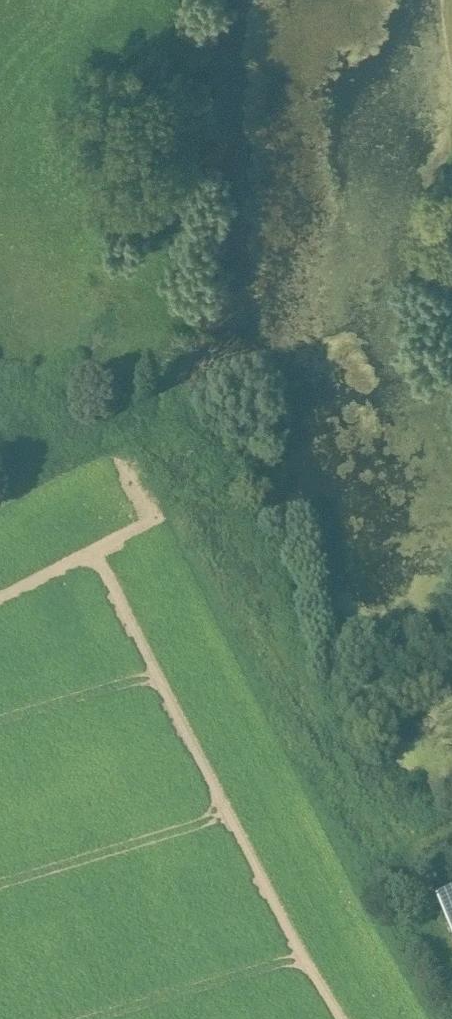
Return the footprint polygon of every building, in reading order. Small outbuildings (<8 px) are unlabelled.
[(433,916),(451,956),(451,907),(433,916)]
